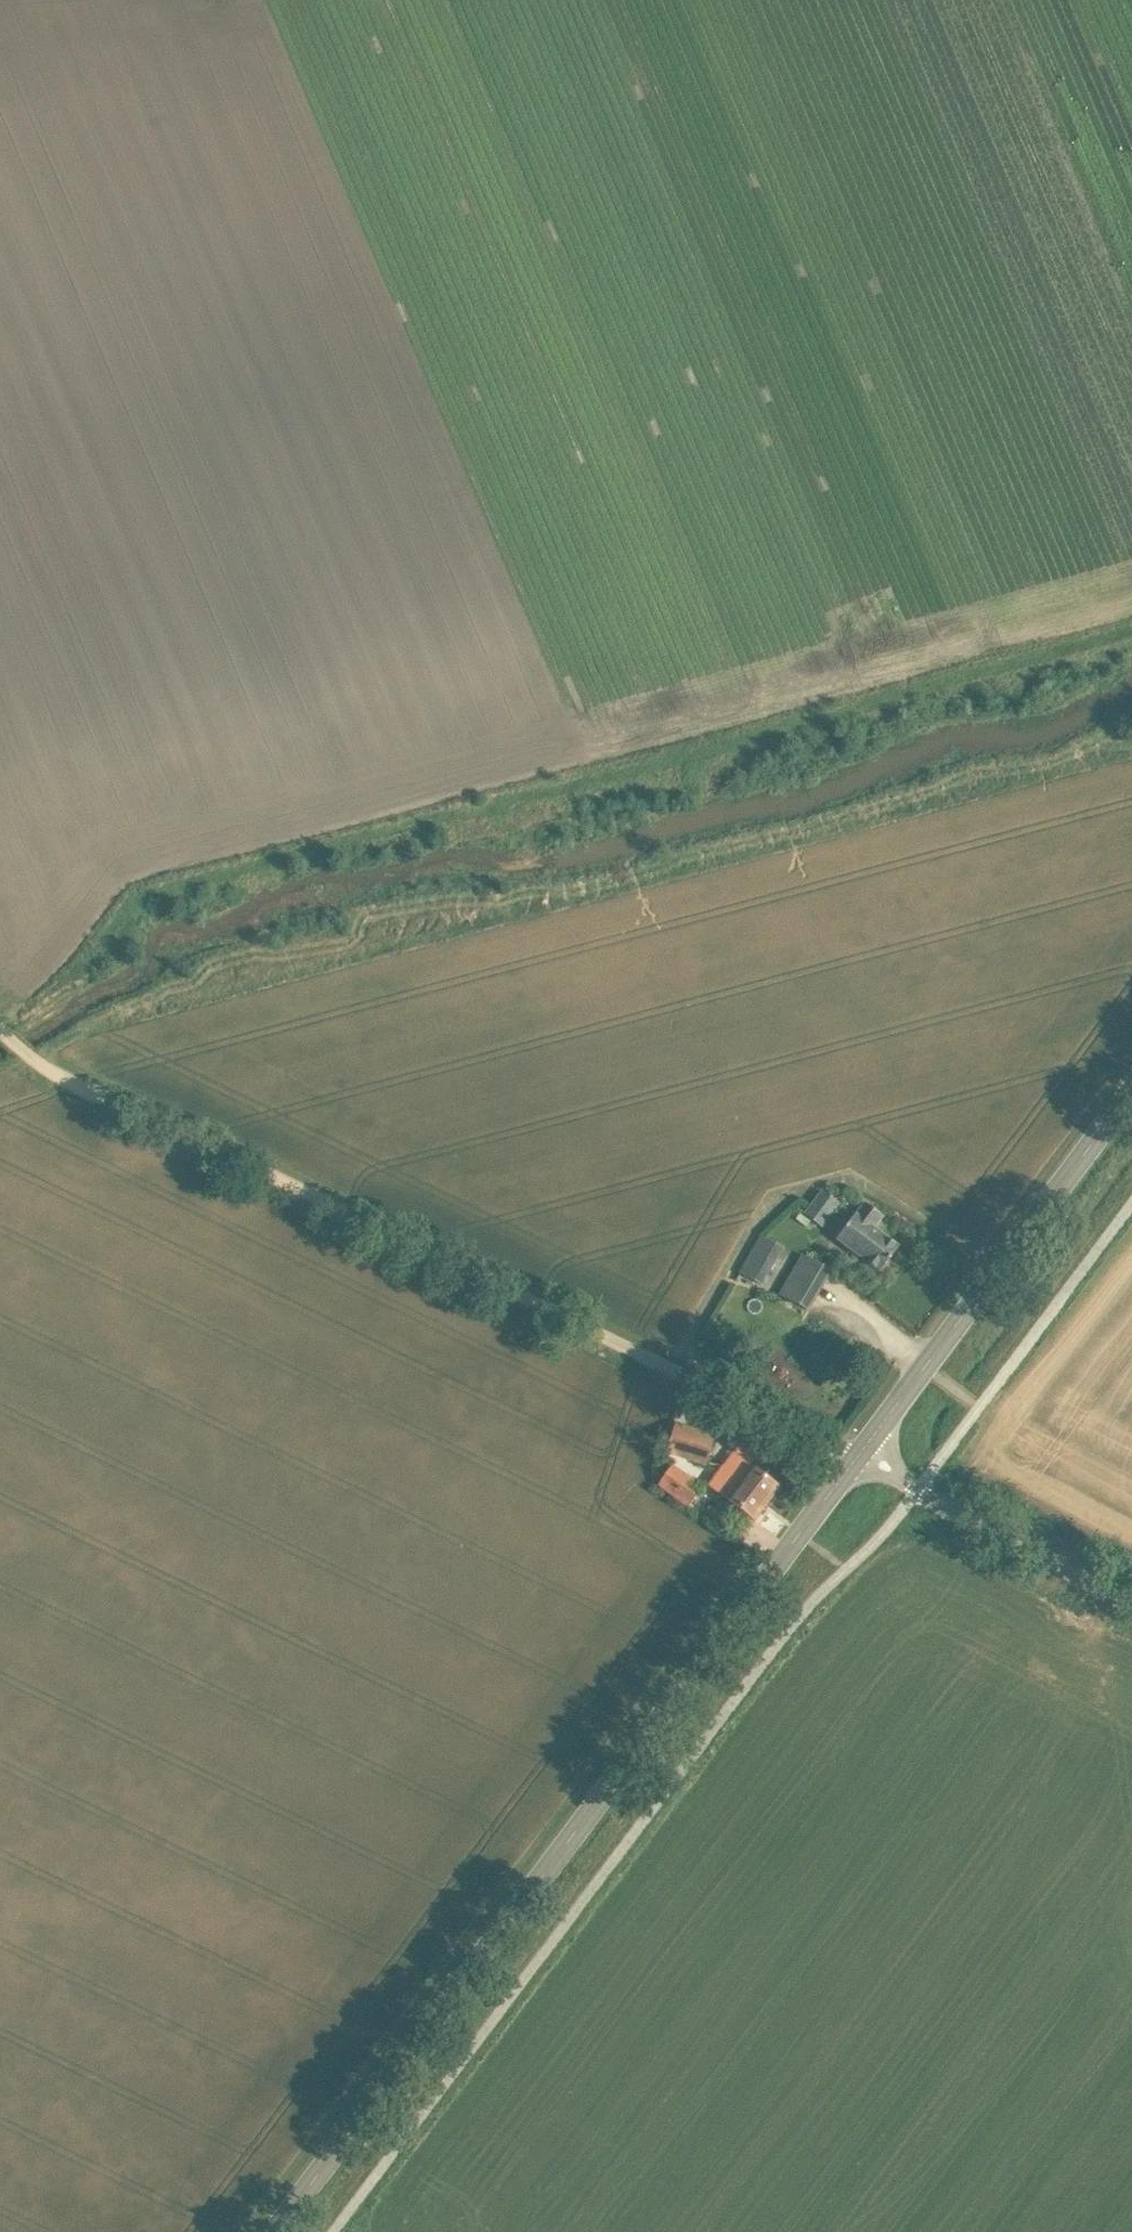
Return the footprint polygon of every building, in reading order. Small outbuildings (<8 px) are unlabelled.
[(805,1212),(822,1225),(839,1202),(823,1189),(805,1212)] [(898,1247),(889,1240),(874,1228),(884,1215),(866,1201),(856,1214),(838,1238),(880,1271),(898,1247)] [(773,1261),(754,1250),(741,1273),(760,1283),(773,1261)] [(805,1252),(780,1295),(807,1311),(832,1268),(805,1252)] [(679,1426),(671,1454),(703,1463),(711,1435),(679,1426)] [(779,1488),(770,1482),(751,1467),(750,1468),(748,1467),(754,1459),(759,1453),(734,1435),(716,1460),(723,1465),(720,1469),(731,1472),(743,1480),(741,1484),(758,1497),(767,1504),(779,1488)] [(671,1465),(657,1486),(687,1506),(701,1486),(671,1465)] [(767,1504),(758,1497),(741,1484),(743,1480),(731,1472),(720,1469),(709,1484),(717,1490),(717,1491),(755,1520),(767,1504)]
